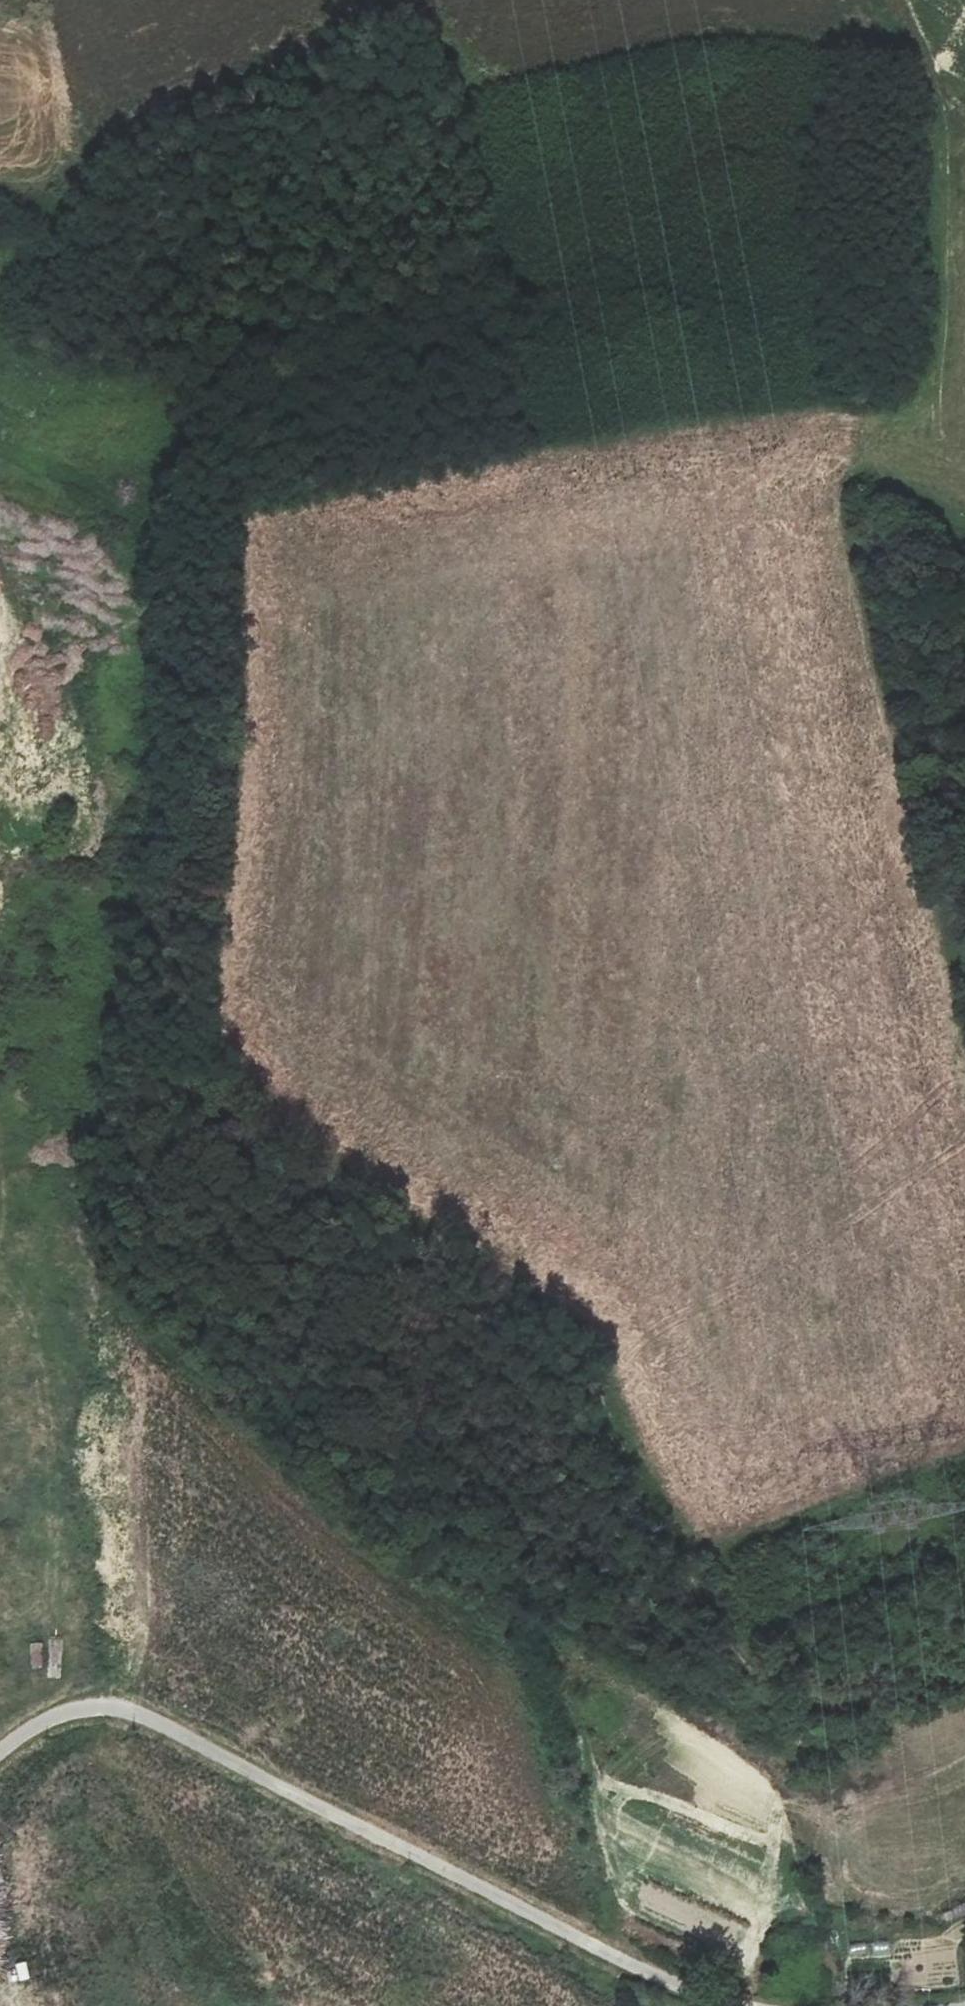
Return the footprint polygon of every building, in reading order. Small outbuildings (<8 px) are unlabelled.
[(888,1937),(870,1942),(873,1956),(891,1951),(888,1937)]
